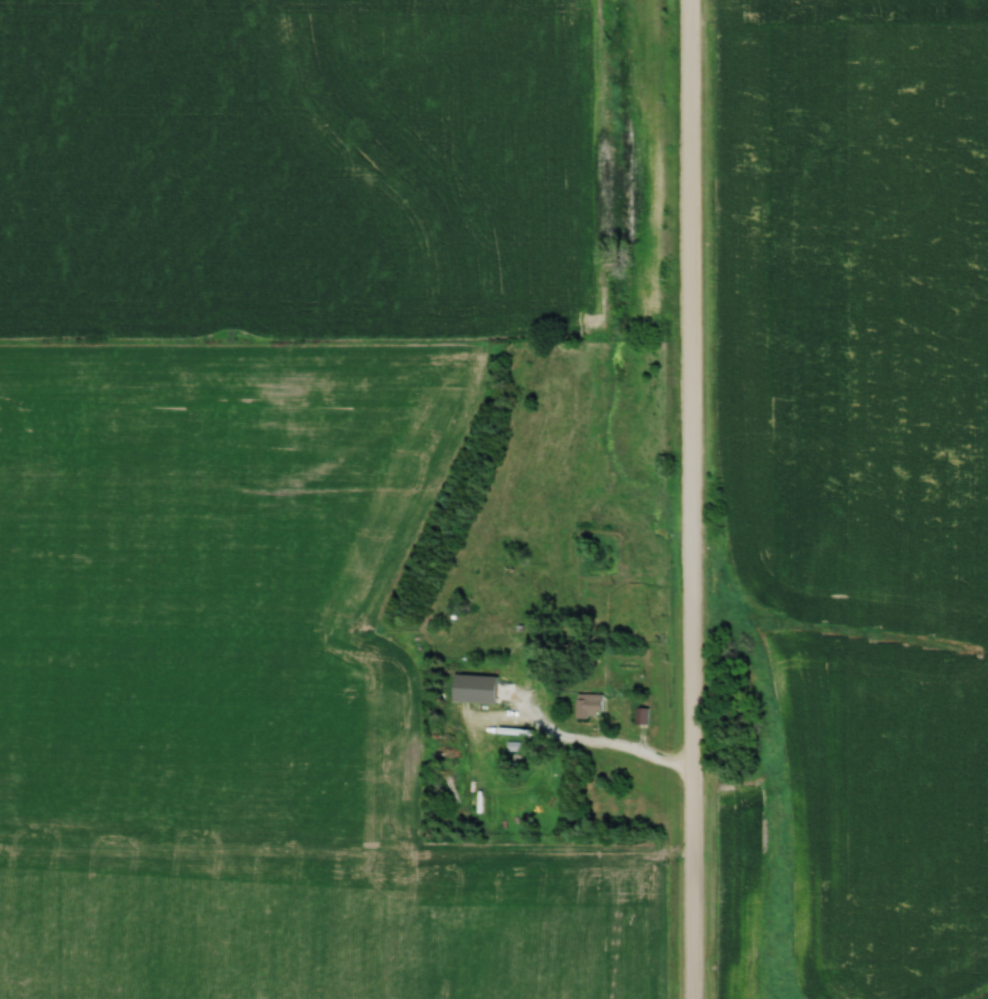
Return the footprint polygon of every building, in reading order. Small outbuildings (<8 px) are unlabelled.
[(606,694),(578,694),(578,720),(606,720),(606,694)] [(523,743),(508,743),(508,751),(523,751),(523,743)]
